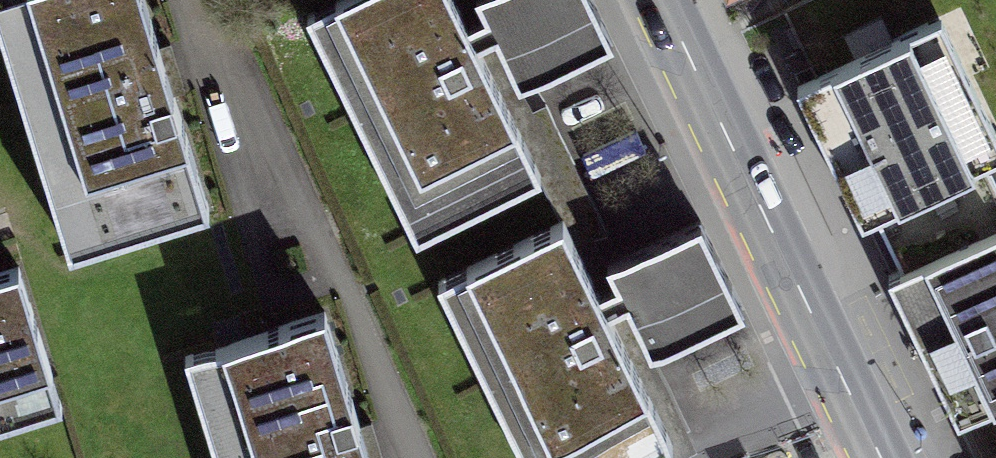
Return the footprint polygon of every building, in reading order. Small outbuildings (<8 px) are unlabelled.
[(70,253),(208,211),(166,74),(143,0),(0,0),(0,24),(70,253)] [(319,6),(426,226),(543,169),(513,107),(504,88),(483,46),(495,40),(514,78),(609,31),(594,0),(473,0),(482,18),(470,24),(458,0),(331,0),(319,6)] [(734,9),(753,0),(730,0),(734,9)] [(865,227),(877,222),(901,272),(995,229),(995,137),(983,111),(941,23),(799,92),(865,227)] [(447,270),(539,457),(619,457),(672,433),(643,374),(632,351),(612,310),(624,304),(642,341),(738,295),(696,210),(598,257),(610,282),(599,288),(562,214),(447,270)] [(901,272),(888,278),(955,419),(995,400),(995,229),(901,272)] [(15,268),(0,273),(0,423),(58,405),(15,268)] [(331,308),(187,351),(220,457),(377,457),(374,448),(331,308)]
